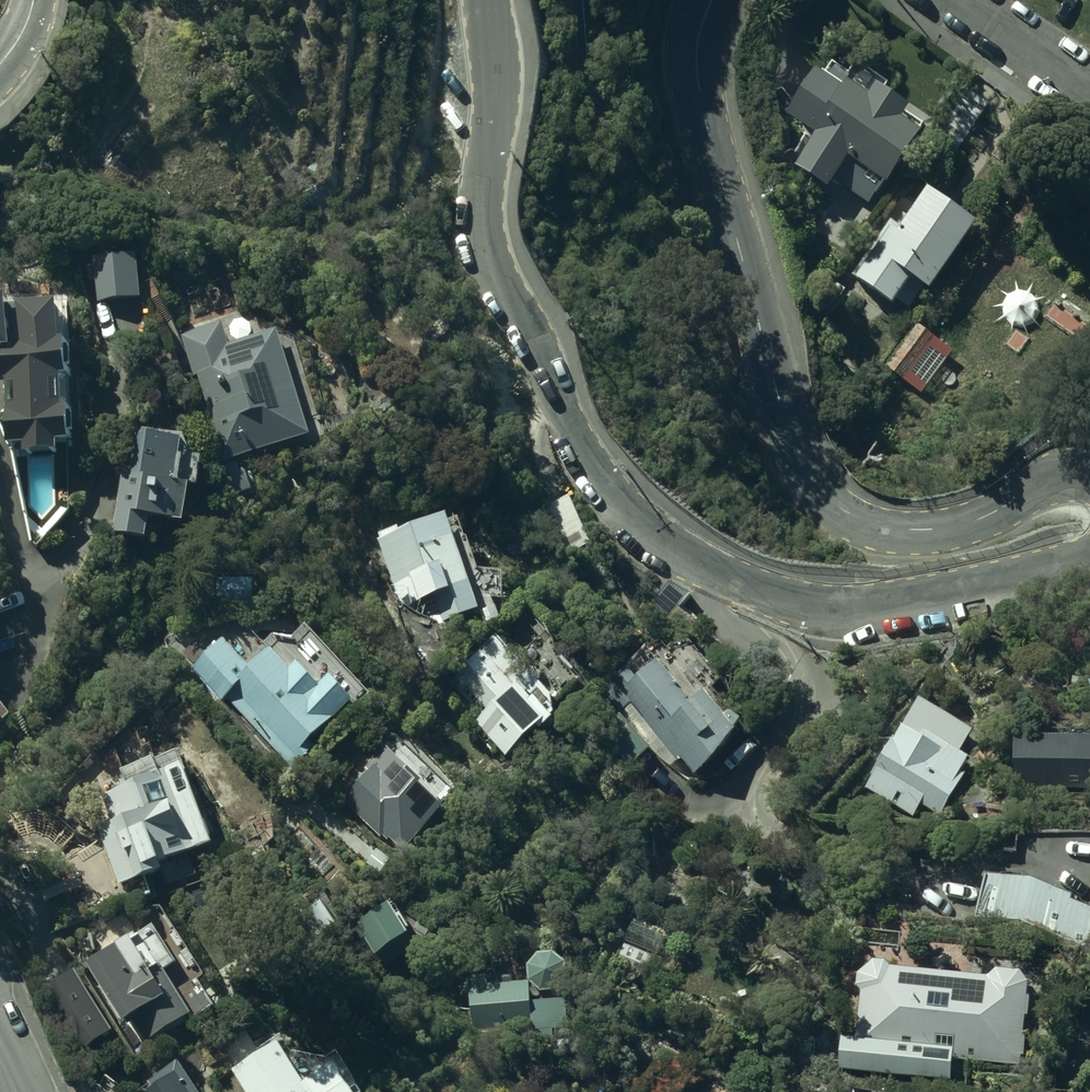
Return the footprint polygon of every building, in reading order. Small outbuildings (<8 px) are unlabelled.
[(814,56),(775,113),(809,136),(786,168),(827,196),(836,182),(867,204),(881,184),(887,189),(925,135),(904,121),(912,109),(871,80),(864,90),(814,56)] [(976,224),(925,188),(894,231),(892,230),(856,281),(892,307),(909,282),(927,295),(976,224)] [(1003,253),(927,370),(974,400),(989,377),(1006,388),(1015,375),(1054,400),(1089,344),(1089,310),(1003,253)] [(135,254),(93,257),(96,302),(139,299),(135,254)] [(3,300),(0,300),(0,347),(1,347),(5,445),(20,444),(20,455),(56,454),(55,442),(69,442),(65,341),(57,342),(55,305),(3,307),(3,300)] [(220,463),(307,435),(273,330),(228,344),(221,323),(179,336),(220,463)] [(181,440),(138,431),(129,475),(122,474),(110,531),(145,538),(149,519),(179,525),(187,485),(172,482),(181,440)] [(590,545),(569,496),(542,508),(562,557),(590,545)] [(447,517),(376,540),(399,610),(433,599),(442,626),(479,613),(447,517)] [(254,576),(215,577),(216,607),(255,606),(254,576)] [(473,724),(504,756),(561,700),(499,637),(449,686),(480,717),(473,724)] [(225,640),(191,670),(220,702),(225,697),(289,768),(314,746),(308,740),(350,702),(327,677),(319,685),(298,662),(290,669),(273,650),(252,669),(225,640)] [(694,704),(657,662),(623,692),(690,769),(731,734),(700,699),(694,704)] [(972,727),(917,696),(862,791),(910,819),(918,805),(935,815),(968,757),(958,751),(972,727)] [(113,825),(96,831),(117,887),(161,871),(159,863),(214,843),(179,748),(156,756),(147,732),(114,744),(120,760),(134,755),(138,764),(119,771),(125,786),(133,783),(135,788),(103,799),(113,825)] [(1008,735),(1008,790),(1089,790),(1089,735),(1008,735)] [(389,752),(341,799),(380,839),(384,835),(401,852),(445,808),(389,752)] [(984,874),(976,920),(1089,939),(1089,836),(1072,833),(1015,834),(1015,851),(1001,851),(1001,874),(984,874)] [(385,906),(356,923),(384,968),(412,951),(385,906)] [(116,947),(111,940),(91,952),(95,959),(84,966),(121,1024),(129,1019),(144,1043),(189,1015),(175,993),(202,976),(165,917),(116,947)] [(657,955),(624,942),(614,968),(647,980),(657,955)] [(524,955),(526,980),(467,984),(470,1031),(524,1027),(525,1046),(573,1043),(566,951),(524,955)] [(838,1071),(950,1081),(951,1060),(1022,1064),(1027,983),(1026,981),(1026,980),(1025,979),(1024,978),(1023,977),(1022,976),(1021,975),(1020,974),(1019,973),(1018,972),(1016,972),(1015,971),(1014,970),(1013,970),(1011,970),(1010,969),(1009,969),(1007,969),(1006,969),(1005,969),(1003,969),(1002,969),(1000,969),(999,969),(998,969),(996,970),(995,970),(994,971),(993,971),(991,972),(990,973),(989,974),(988,975),(987,975),(986,976),(889,966),(888,966),(887,965),(886,964),(884,963),(883,962),(881,961),(879,961),(878,961),(876,960),(874,960),(873,960),(871,961),(870,961),(868,961),(866,962),(865,963),(863,964),(862,965),(861,966),(860,967),(859,969),(858,970),(857,971),(856,973),(856,975),(856,976),(855,978),(855,980),(855,981),(856,983),(856,985),(857,986),(857,988),(858,989),(859,991),(860,992),(855,1040),(840,1039),(838,1071)] [(92,1048),(113,1036),(72,969),(51,982),(92,1048)] [(235,1070),(250,1091),(349,1091),(331,1066),(304,1085),(275,1043),(235,1070)] [(175,1065),(136,1091),(194,1091),(175,1065)]
